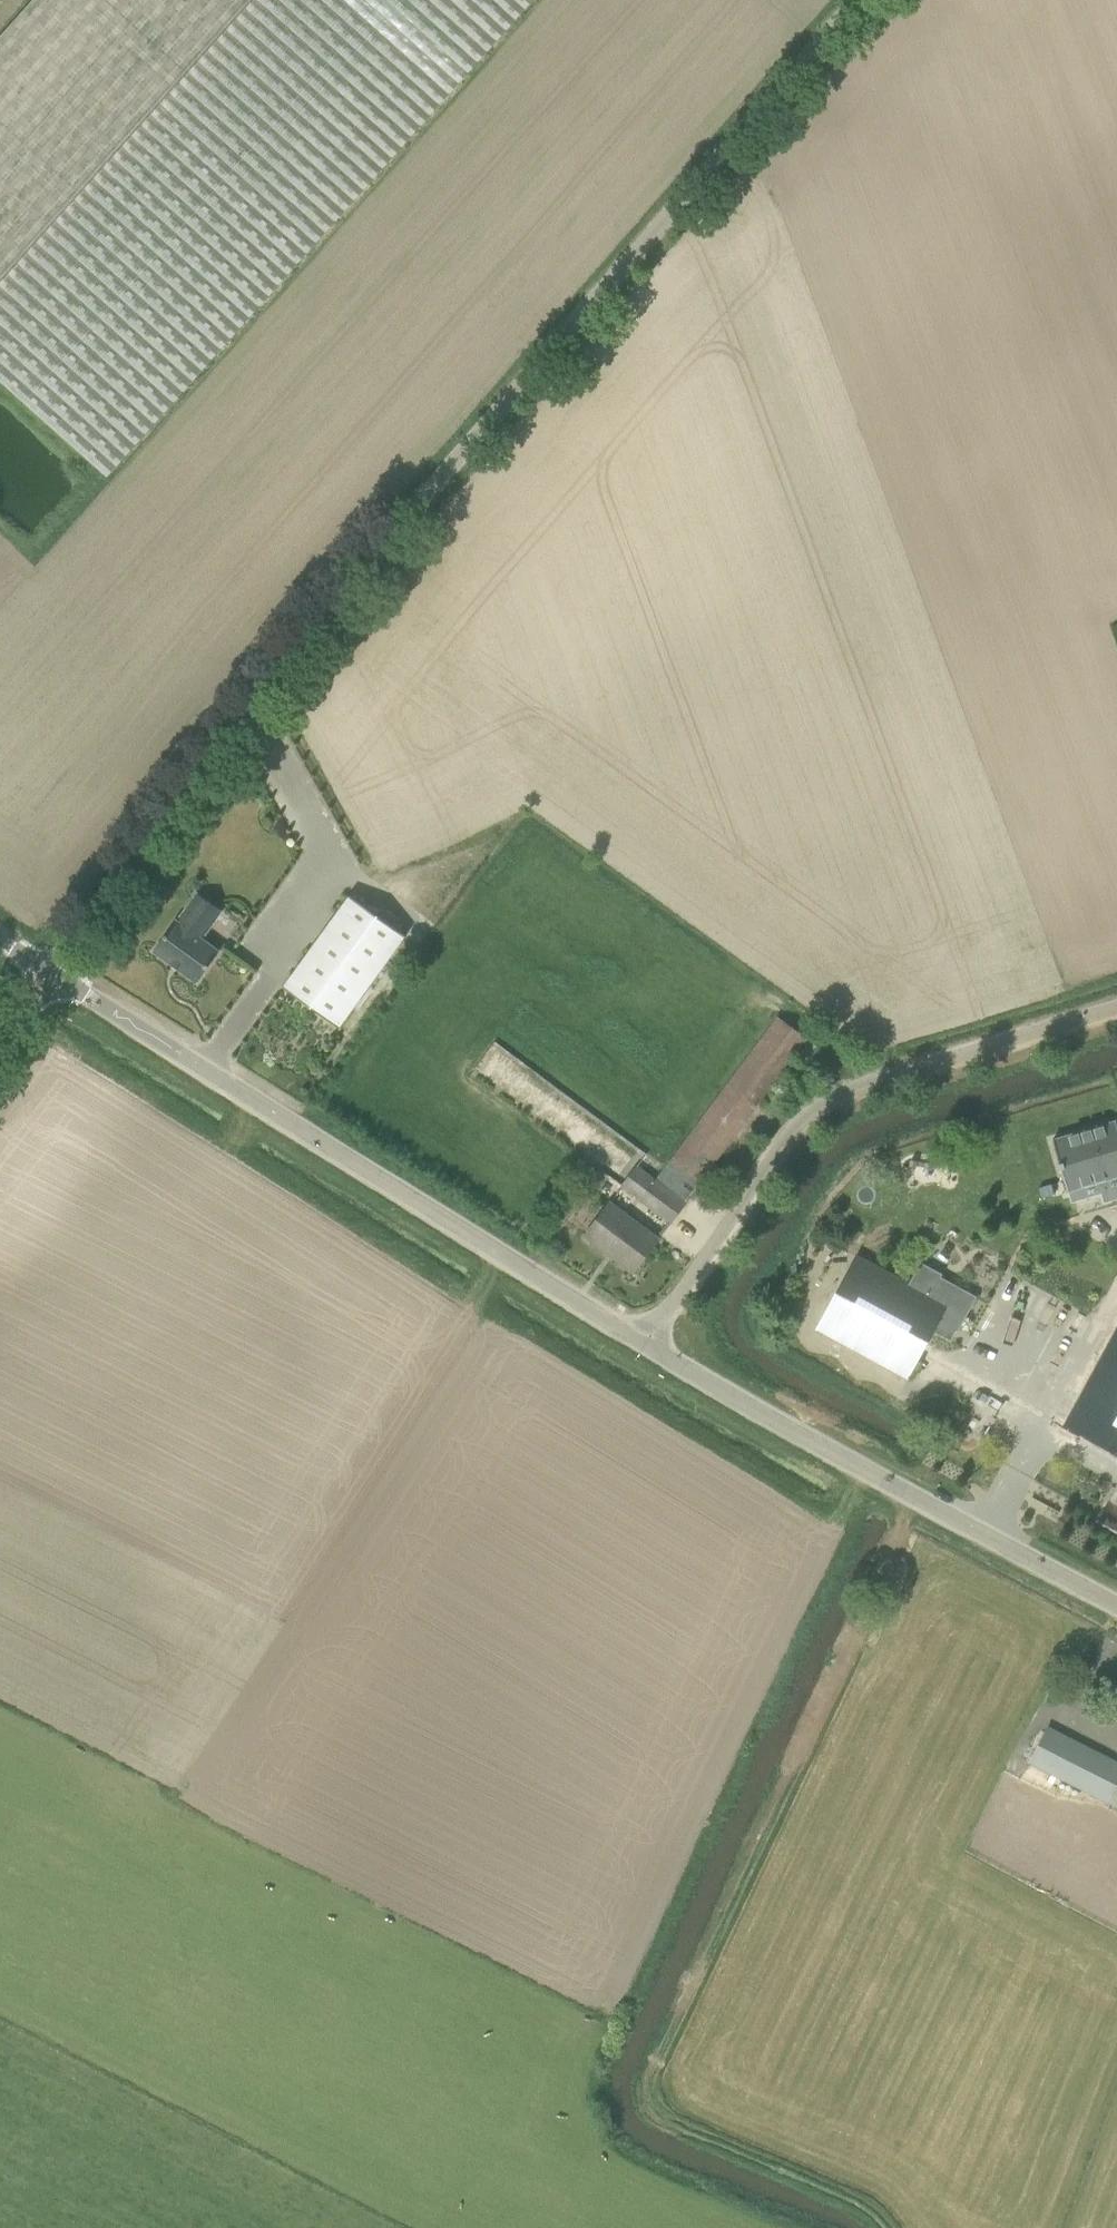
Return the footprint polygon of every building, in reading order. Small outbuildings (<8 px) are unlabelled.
[(0,281),(0,381),(108,477),(535,0),(251,0),(0,281)] [(251,0),(34,0),(0,38),(0,281),(251,0)] [(198,982),(220,951),(193,931),(197,926),(199,927),(214,906),(221,911),(222,910),(198,892),(178,920),(177,919),(154,950),(198,982)] [(406,935),(350,895),(284,987),(340,1027),(406,935)] [(778,1016),(672,1160),(701,1181),(807,1038),(778,1016)] [(1116,1120),(1115,1121),(1116,1121),(1097,1127),(1097,1126),(1085,1130),(1086,1130),(1056,1139),(1054,1139),(1070,1190),(1071,1189),(1116,1175),(1116,1120)] [(623,1185),(672,1221),(701,1181),(672,1160),(656,1181),(637,1167),(625,1182),(623,1185)] [(1052,1184),(1040,1187),(1043,1197),(1055,1193),(1052,1184)] [(634,1271),(658,1239),(610,1203),(586,1235),(609,1253),(612,1250),(635,1267),(633,1270),(634,1271)] [(908,1376),(933,1330),(952,1341),(958,1330),(959,1331),(978,1296),(942,1277),(944,1274),(922,1262),(910,1284),(857,1256),(818,1328),(908,1376)] [(1056,1446),(1116,1479),(1116,1348),(1111,1344),(1056,1446)] [(1048,1728),(1032,1759),(1107,1799),(1116,1779),(1116,1764),(1048,1728)]
